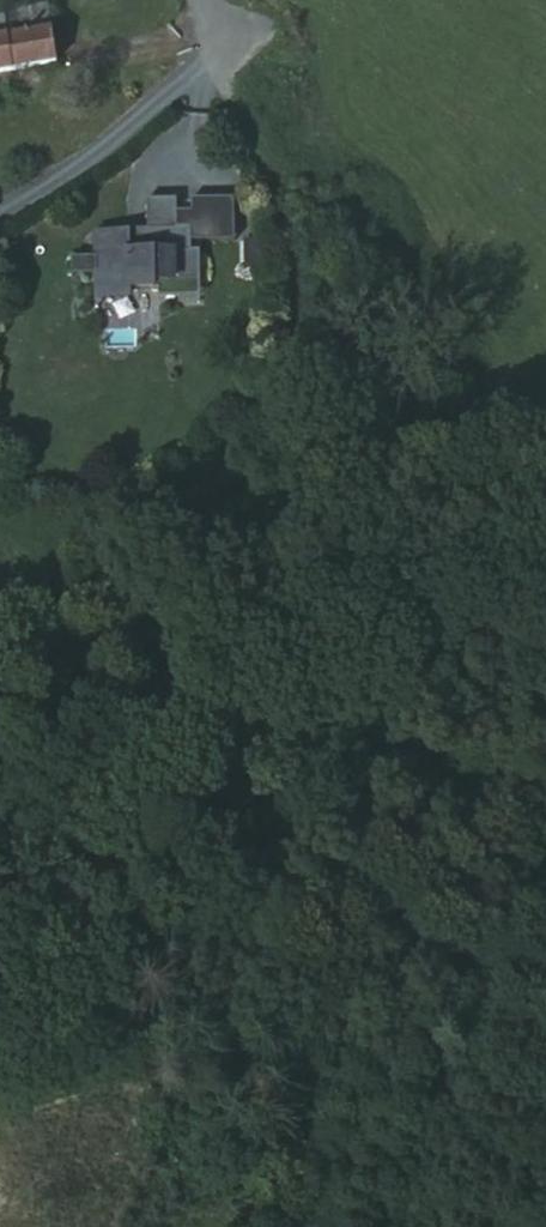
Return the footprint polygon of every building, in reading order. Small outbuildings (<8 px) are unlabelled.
[(54,40),(49,8),(0,16),(0,71),(59,63),(54,40)] [(140,186),(141,216),(171,215),(170,185),(140,186)] [(91,222),(94,285),(124,284),(123,274),(155,272),(156,282),(175,282),(174,266),(193,265),(192,236),(184,236),(183,214),(171,215),(141,216),(141,228),(121,229),(121,221),(91,222)] [(121,221),(121,229),(141,228),(141,216),(121,217),(121,221)] [(233,231),(239,257),(258,253),(252,227),(233,231)] [(174,266),(175,282),(194,281),(193,265),(174,266)] [(155,272),(123,274),(124,284),(125,293),(156,291),(156,282),(155,272)]
